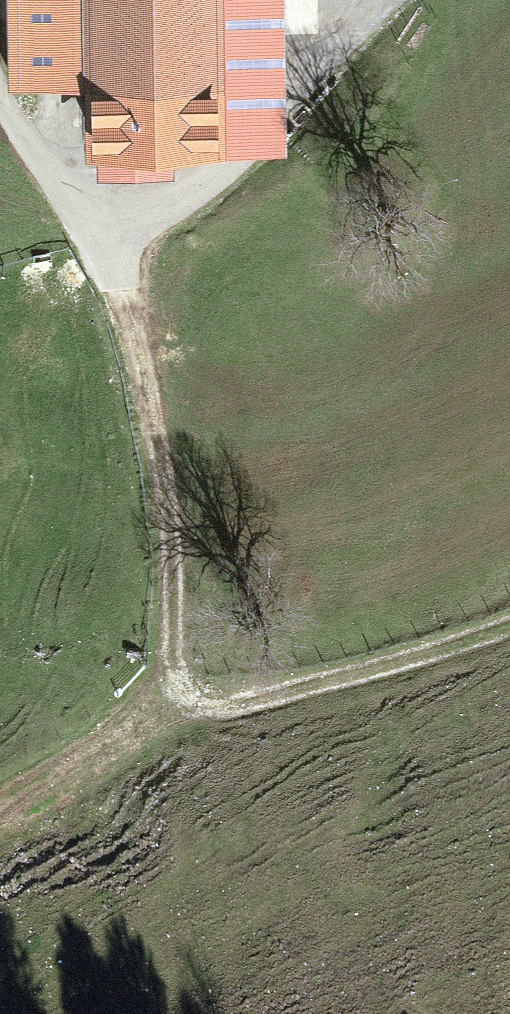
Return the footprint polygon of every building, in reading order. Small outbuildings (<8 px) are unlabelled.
[(98,84),(95,0),(18,0),(20,86),(98,84)] [(98,84),(99,144),(225,141),(222,0),(95,0),(98,84)] [(225,141),(273,140),(270,0),(222,0),(225,141)]
